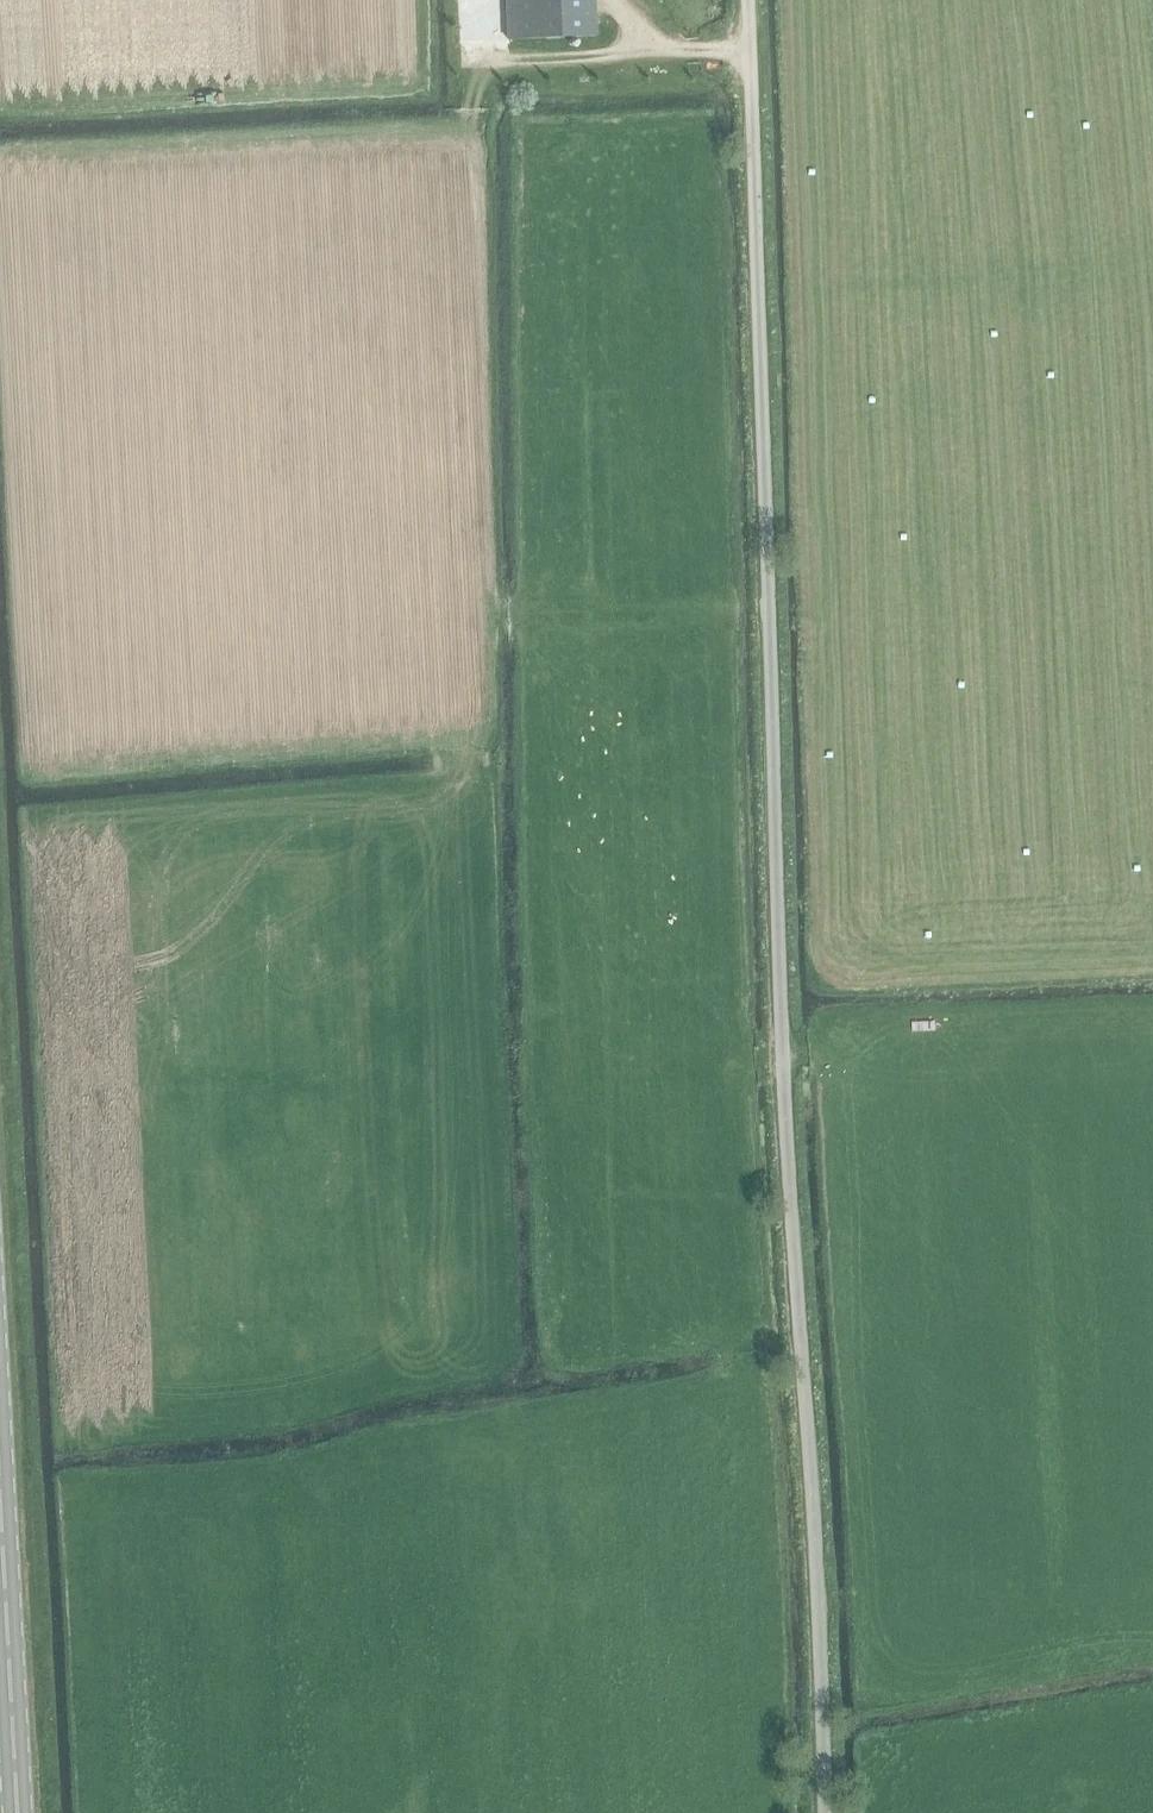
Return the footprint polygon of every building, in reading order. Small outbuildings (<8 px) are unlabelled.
[(508,40),(595,37),(593,0),(506,0),(508,40)]
